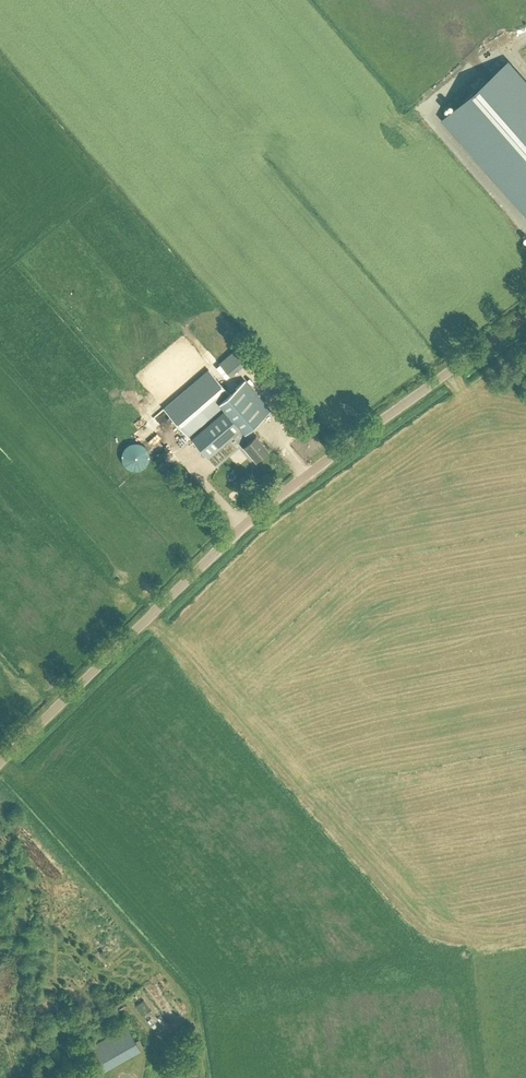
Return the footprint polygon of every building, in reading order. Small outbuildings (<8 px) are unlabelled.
[(509,63),(442,122),(525,218),(525,82),(509,63)] [(414,367),(419,380),(432,376),(429,369),(424,371),(421,365),(414,367)] [(207,459),(218,449),(233,436),(241,446),(242,446),(254,460),(267,449),(256,435),(254,437),(248,429),(270,410),(245,381),(229,394),(208,369),(164,407),(188,435),(222,406),(225,410),(191,440),(207,459)] [(329,434),(324,437),(327,443),(333,440),(329,434)] [(134,469),(139,469),(143,467),(146,465),(148,462),(149,459),(149,456),(149,453),(149,451),(148,449),(146,446),(144,444),(141,443),(138,442),(135,441),(132,442),(129,443),(126,445),(124,448),(122,451),(121,455),(122,459),(123,462),(126,466),(130,468),(134,469)] [(233,450),(227,455),(241,471),(251,462),(248,459),(244,462),(233,450)] [(184,573),(201,557),(195,550),(178,566),(184,573)] [(22,721),(28,727),(48,706),(42,700),(22,721)] [(114,1001),(120,997),(115,990),(110,994),(114,1001)] [(124,1004),(119,1006),(123,1015),(128,1013),(124,1004)] [(89,1048),(103,1071),(140,1050),(126,1026),(89,1048)]
